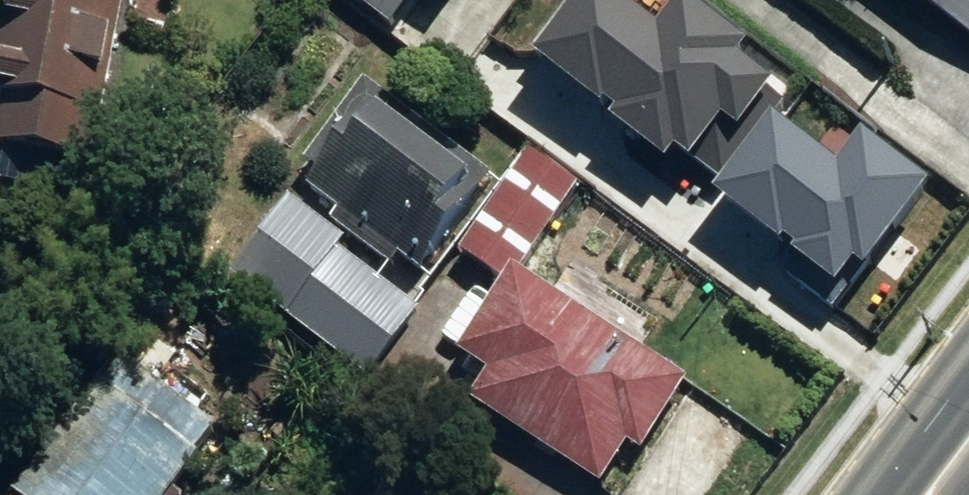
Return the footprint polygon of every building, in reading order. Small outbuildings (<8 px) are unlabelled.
[(69,199),(76,165),(90,168),(123,0),(5,0),(0,26),(0,149),(2,149),(0,157),(0,185),(69,199)] [(455,0),(394,0),(434,29),(455,0)] [(949,35),(968,10),(968,0),(903,0),(949,35)] [(463,87),(529,136),(578,70),(510,22),(463,87)] [(634,190),(781,300),(820,249),(776,217),(826,150),(770,109),(782,93),(734,57),(634,190)] [(344,222),(335,234),(395,278),(404,267),(425,283),(496,187),(371,95),(312,173),(329,185),(317,201),(344,222)] [(517,281),(523,284),(583,196),(534,161),(464,264),(508,294),(517,281)] [(239,288),(373,388),(424,321),(382,289),(386,283),(294,215),(239,288)] [(599,494),(606,494),(632,454),(647,465),(695,393),(648,364),(669,331),(612,294),(591,328),(517,282),(462,367),(493,387),(475,416),(599,494)] [(202,474),(198,471),(220,441),(128,373),(107,402),(103,399),(31,494),(186,494),(202,474)]
